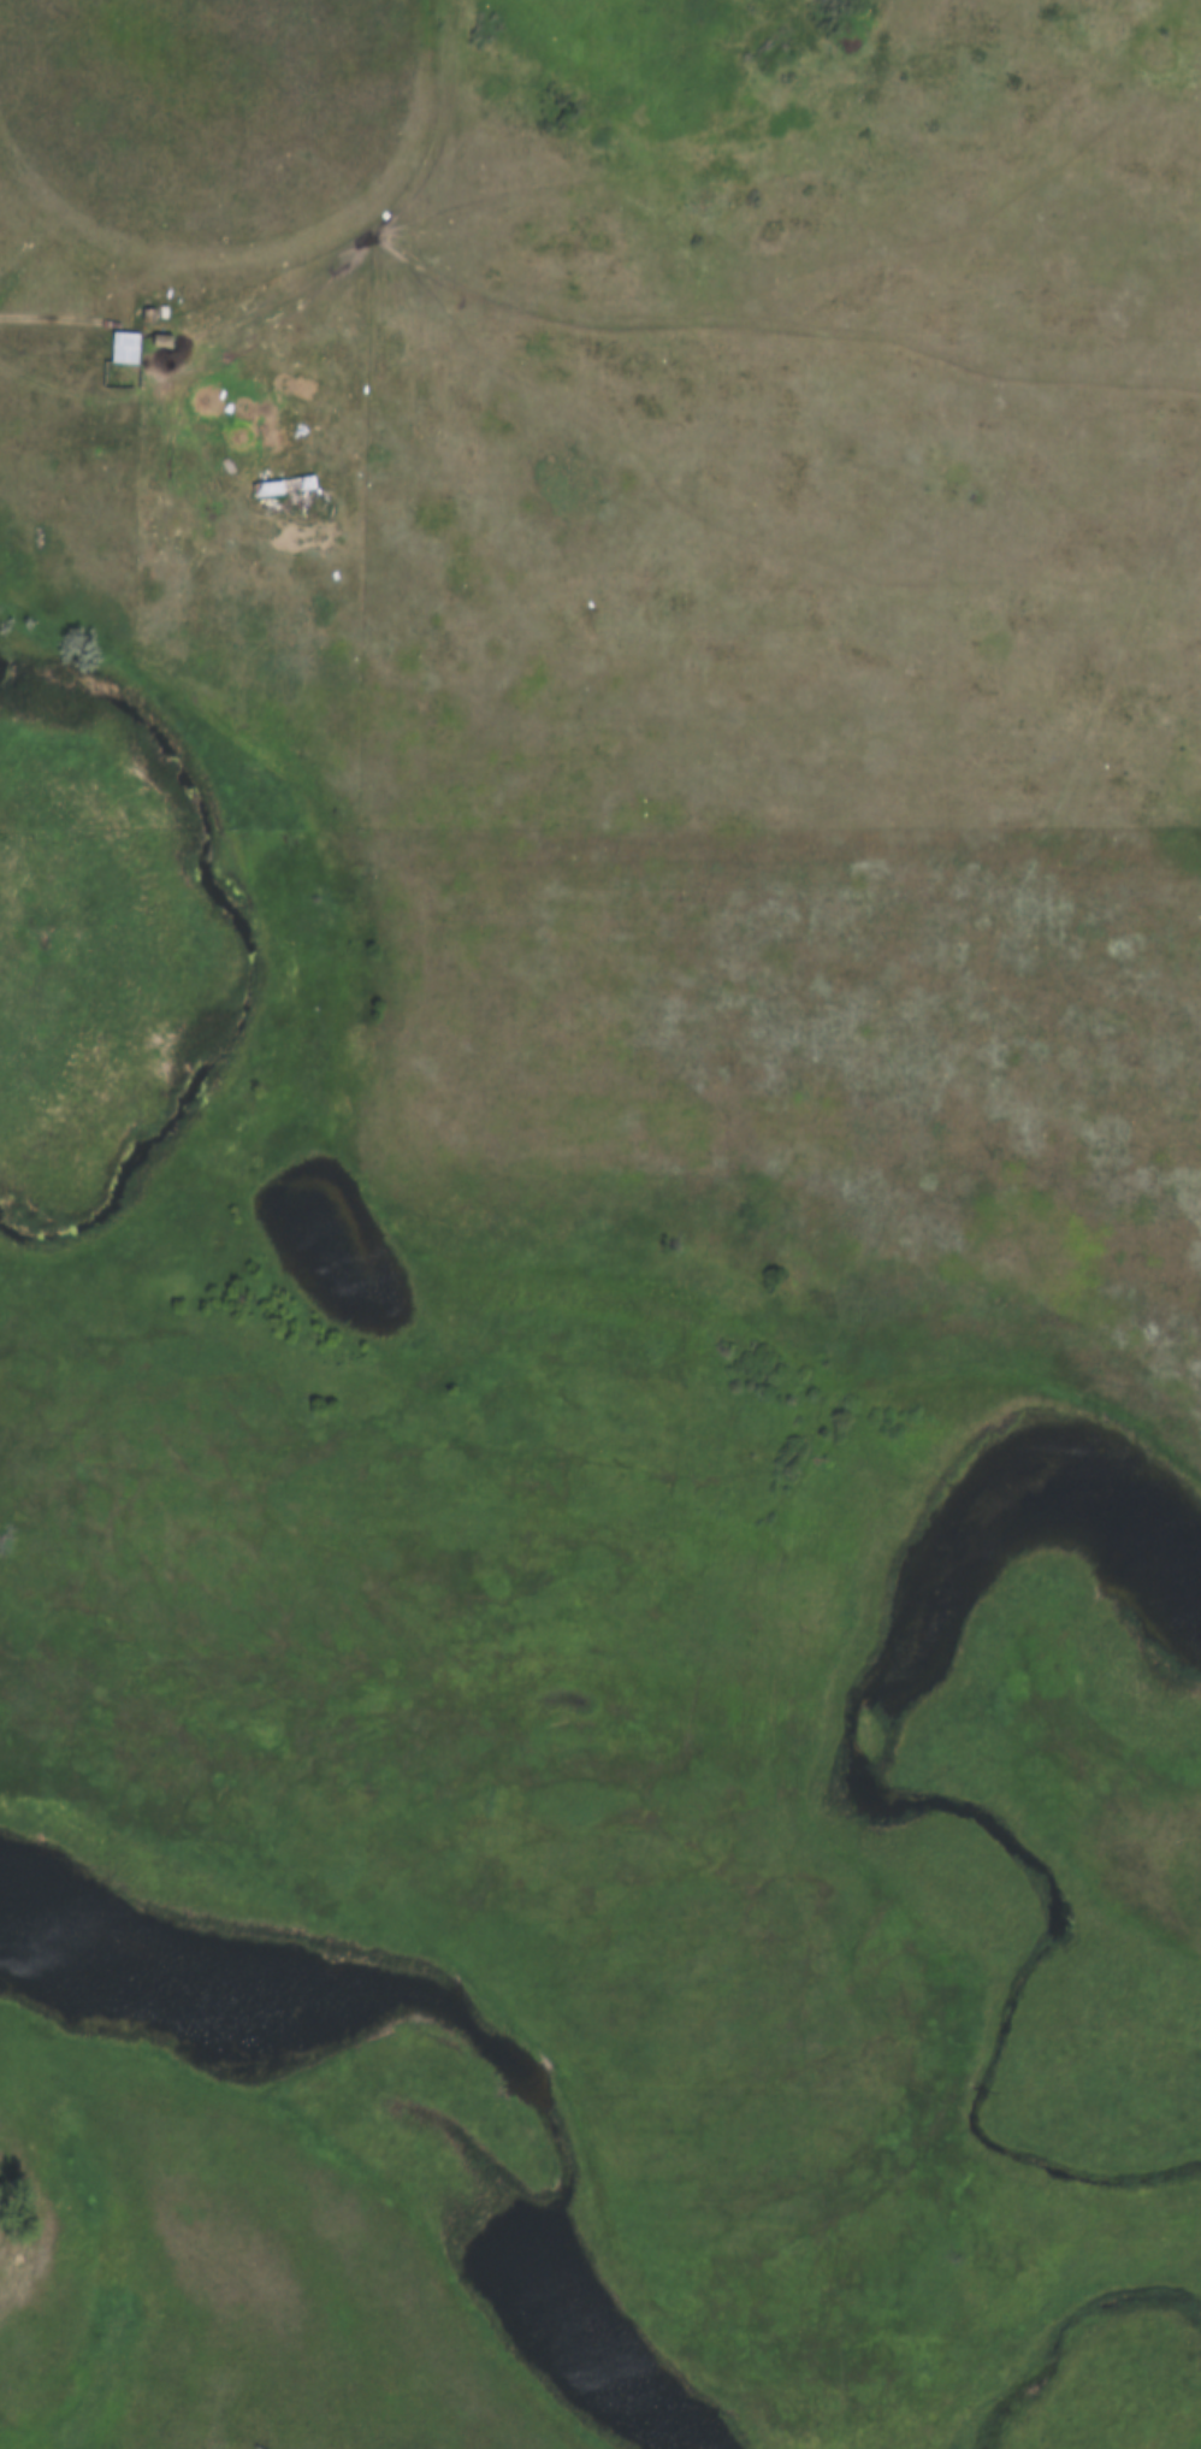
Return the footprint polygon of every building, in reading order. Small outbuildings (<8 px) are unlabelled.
[(140,360),(140,334),(110,334),(110,360),(140,360)]
